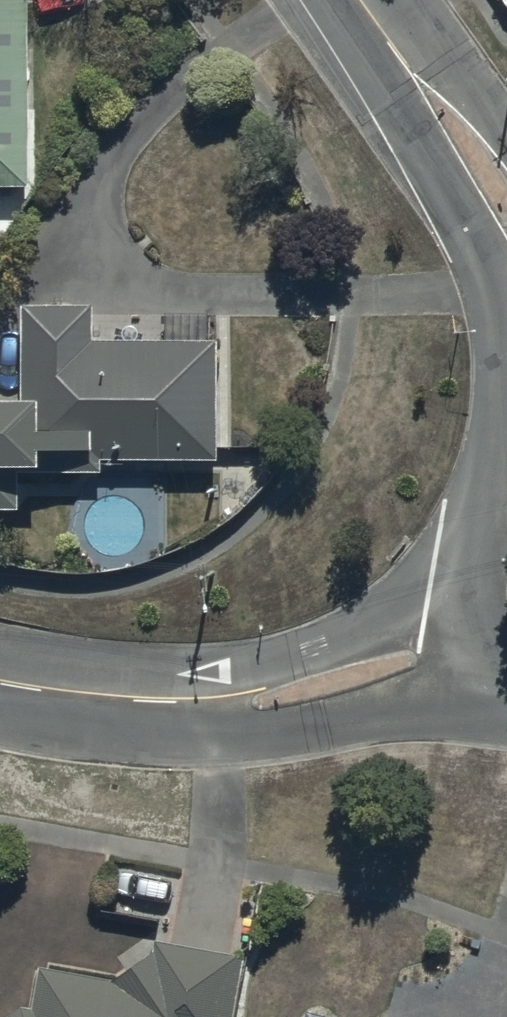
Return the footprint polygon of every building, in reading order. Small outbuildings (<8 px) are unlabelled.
[(32,202),(29,0),(0,0),(0,202),(32,202)] [(94,325),(27,323),(26,421),(39,421),(39,434),(0,433),(0,525),(20,526),(20,498),(80,499),(80,489),(103,490),(103,474),(219,476),(221,359),(93,357),(94,325)] [(240,947),(155,936),(151,940),(131,952),(114,971),(40,955),(30,1000),(22,998),(1,1013),(0,1016),(230,1016),(240,947)]
